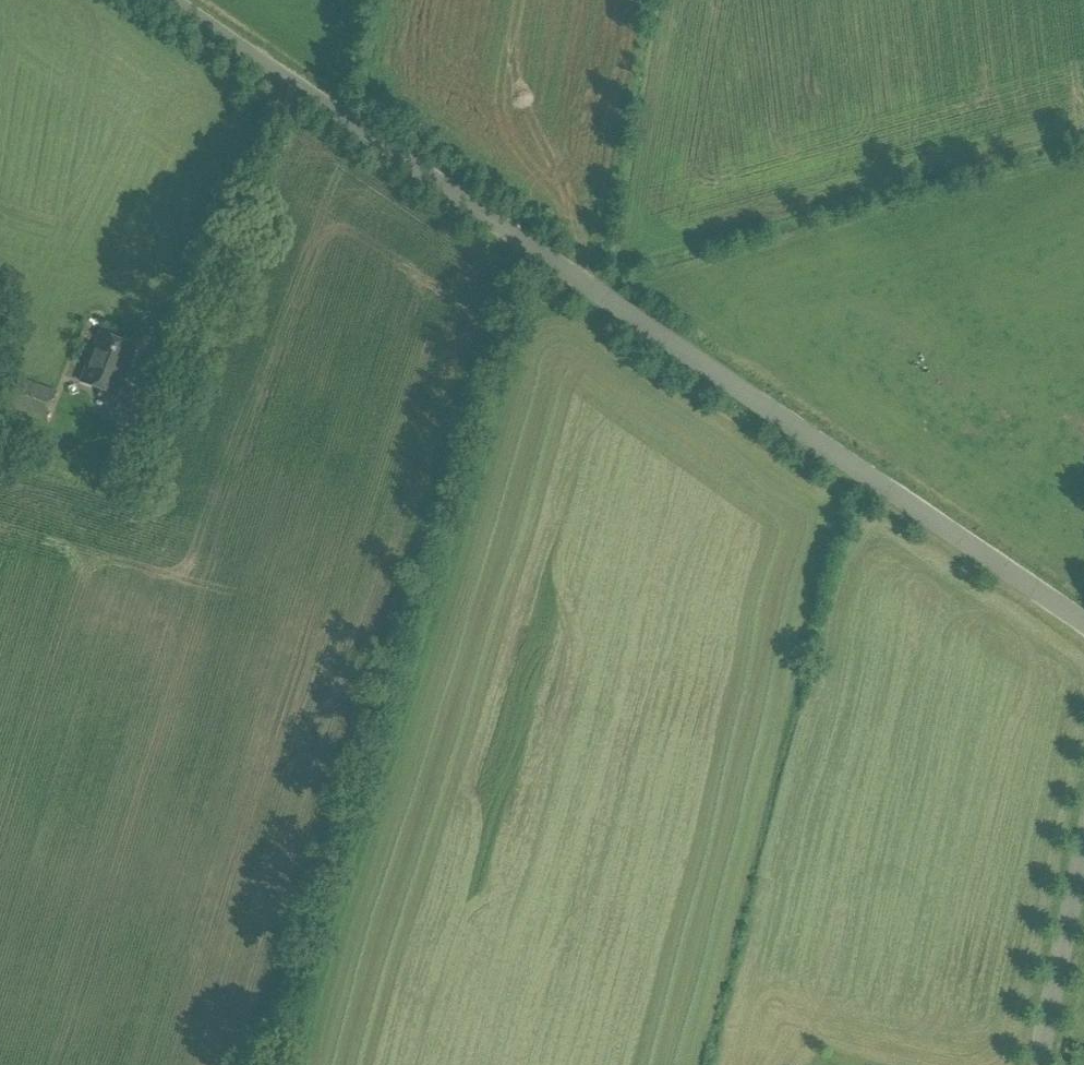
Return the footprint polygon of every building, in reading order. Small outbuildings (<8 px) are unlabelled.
[(98,329),(78,380),(116,395),(136,344),(98,329)] [(22,379),(9,411),(46,425),(58,393),(22,379)]
